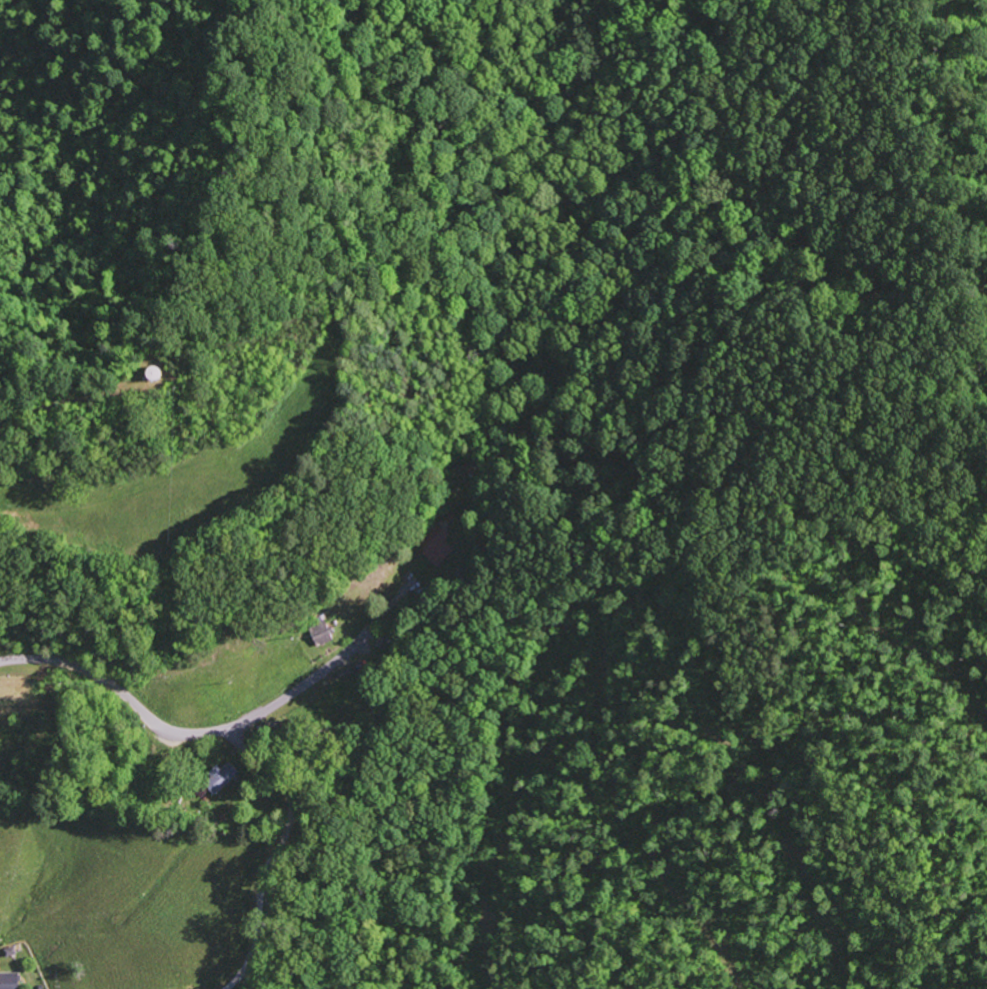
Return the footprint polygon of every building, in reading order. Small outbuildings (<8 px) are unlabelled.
[(437,567),(459,543),(453,537),(463,526),(449,514),(437,528),(436,527),(416,548),(437,567)] [(308,628),(317,647),(333,639),(325,621),(308,628)] [(219,770),(218,768),(202,782),(214,795),(239,773),(228,761),(219,770)] [(0,974),(0,988),(18,988),(18,973),(0,974)]
